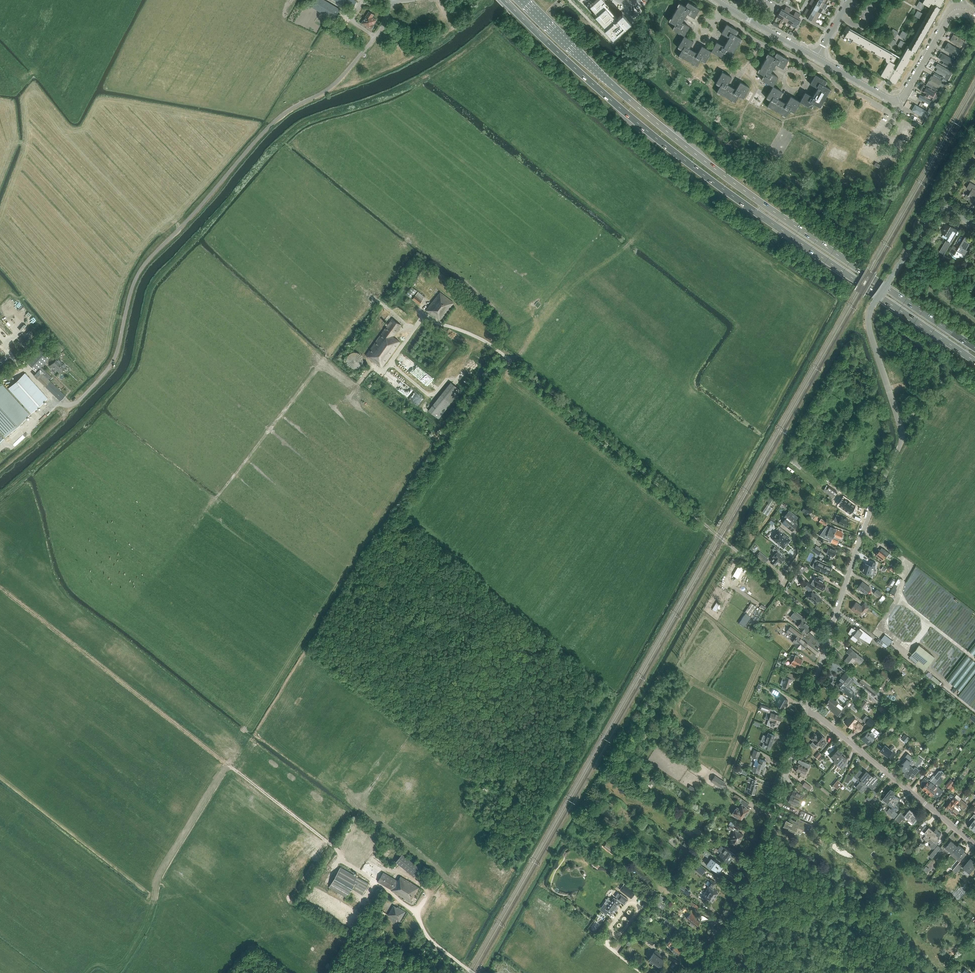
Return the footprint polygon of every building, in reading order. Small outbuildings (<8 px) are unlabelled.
[(333,20),(334,20),(334,19),(340,9),(325,0),(314,0),(310,6),(321,12),(333,20)] [(352,10),(357,1),(355,0),(336,0),(352,10)] [(587,8),(605,28),(604,29),(613,39),(631,23),(622,13),(619,15),(617,17),(607,6),(608,4),(604,0),(596,0),(587,8)] [(823,8),(826,3),(824,2),(824,3),(819,0),(817,0),(816,1),(814,0),(812,0),(811,1),(823,8)] [(886,82),(890,84),(891,82),(895,84),(914,51),(916,52),(941,8),(939,7),(943,0),(923,0),(922,3),(919,1),(916,6),(921,9),(924,4),(928,7),(931,3),(934,5),(909,48),(907,47),(897,65),(893,63),(896,57),(892,55),(893,54),(849,29),(849,28),(847,26),(844,31),(845,32),(842,37),(852,42),(853,41),(887,60),(886,60),(886,61),(888,62),(880,76),(887,80),(886,82)] [(812,8),(820,13),(823,8),(811,1),(809,4),(813,6),(812,8)] [(673,30),(684,36),(689,27),(682,22),(687,14),(694,18),(699,9),(689,3),(686,7),(680,3),(669,22),(676,25),(673,30)] [(777,17),(782,20),(788,8),(786,6),(784,10),(781,9),(777,17)] [(782,20),(786,22),(791,14),(789,13),(791,9),(788,8),(782,20)] [(805,11),(817,18),(820,13),(812,8),(811,10),(807,8),(805,11)] [(923,13),(917,10),(914,16),(920,19),(923,13)] [(361,23),(371,29),(374,24),(377,19),(373,17),(374,14),(369,11),(361,23)] [(817,18),(805,11),(804,13),(808,15),(806,18),(815,23),(817,18)] [(786,22),(791,25),(798,13),(795,12),(793,15),(791,14),(786,22)] [(798,13),(791,25),(796,28),(801,20),(798,18),(800,14),(798,13)] [(334,20),(333,20),(331,24),(339,30),(342,24),(334,19),(334,20)] [(716,42),(711,51),(722,57),(724,53),(731,57),(741,38),(735,35),(737,30),(726,24),(721,33),(729,38),(724,46),(716,42)] [(898,32),(893,29),(890,34),(895,37),(898,32)] [(908,34),(902,31),(899,36),(905,39),(908,34)] [(693,41),(684,36),(678,47),(682,49),(679,56),(697,66),(700,59),(705,62),(711,51),(702,46),(698,54),(689,49),(693,41)] [(888,44),(893,46),(896,41),(891,38),(888,44)] [(906,43),(900,40),(897,45),(903,48),(906,43)] [(762,80),(773,86),(778,77),(770,73),(775,64),(783,68),(788,59),(777,53),(775,57),(768,54),(758,72),(764,76),(762,80)] [(717,92),(735,102),(739,96),(743,98),(749,87),(740,82),(736,90),(727,85),(731,77),(722,72),(716,83),(720,85),(717,92)] [(805,92),(800,102),(811,108),(813,103),(820,107),(830,89),(823,85),(826,81),(815,74),(810,84),(818,88),(813,97),(805,92)] [(782,91),(773,86),(767,97),(771,100),(767,106),(785,116),(789,110),(794,112),(800,102),(791,96),(786,104),(778,99),(782,91)] [(966,194),(964,197),(973,202),(974,198),(974,185),(970,182),(966,188),(972,191),(970,193),(969,192),(968,195),(966,194)] [(958,231),(955,229),(946,224),(941,232),(949,237),(946,241),(950,243),(954,236),(958,231)] [(957,251),(965,255),(968,251),(966,250),(972,239),(966,235),(958,248),(953,245),(949,252),(954,255),(957,251)] [(407,294),(411,298),(417,291),(412,287),(407,294)] [(413,299),(419,304),(425,297),(418,292),(413,299)] [(439,321),(453,303),(440,293),(426,311),(436,319),(437,318),(439,320),(439,321)] [(367,355),(382,366),(400,342),(399,342),(399,341),(392,336),(394,335),(401,325),(392,319),(367,355)] [(29,331),(26,334),(28,336),(25,338),(23,336),(21,338),(23,341),(20,343),(23,346),(31,339),(32,340),(35,337),(29,331)] [(35,377),(60,401),(65,396),(48,379),(50,376),(40,367),(50,357),(39,347),(26,362),(36,372),(34,375),(35,377)] [(359,353),(356,352),(353,352),(350,354),(348,356),(347,360),(347,363),(349,366),(352,368),(355,368),(358,367),(361,365),(362,363),(362,362),(363,359),(362,356),(359,353)] [(65,366),(62,363),(61,363),(59,361),(60,361),(57,358),(49,366),(52,368),(53,367),(59,373),(65,366)] [(47,398),(25,373),(8,388),(31,413),(47,398)] [(0,384),(0,430),(6,436),(29,415),(0,383),(0,384)] [(439,418),(451,403),(461,391),(451,383),(429,410),(439,418)] [(827,490),(834,496),(837,492),(829,486),(827,490)] [(772,496),(771,497),(769,496),(766,501),(768,502),(767,505),(770,506),(775,499),(772,496)] [(840,503),(843,505),(845,507),(843,509),(844,509),(846,511),(849,513),(853,508),(848,504),(849,502),(843,498),(840,503)] [(792,531),(797,525),(794,522),(798,517),(789,510),(784,517),(785,519),(782,523),(792,531)] [(848,520),(841,517),(841,516),(836,515),(835,518),(834,521),(838,522),(838,523),(845,526),(848,520)] [(784,531),(779,526),(777,529),(779,530),(772,538),(784,548),(786,545),(786,544),(787,543),(788,543),(790,540),(782,533),(784,531)] [(825,531),(825,532),(825,533),(825,534),(826,535),(827,535),(826,536),(833,538),(836,529),(830,526),(829,529),(828,529),(827,529),(826,530),(825,531)] [(806,529),(801,537),(809,542),(814,535),(806,529)] [(836,529),(833,538),(841,541),(843,535),(842,534),(843,532),(836,529)] [(829,555),(827,558),(831,560),(835,550),(825,545),(823,548),(827,550),(825,553),(829,555)] [(773,557),(774,558),(770,562),(775,566),(779,561),(781,563),(785,558),(782,555),(784,553),(775,546),(773,549),(773,550),(773,551),(776,553),(773,557)] [(879,551),(876,554),(882,559),(884,557),(885,558),(887,555),(890,557),(892,555),(885,550),(882,553),(879,551)] [(757,555),(765,563),(768,559),(760,552),(757,555)] [(814,568),(828,574),(832,567),(828,565),(827,566),(817,561),(814,568)] [(865,564),(862,572),(869,574),(872,576),(872,574),(873,572),(874,570),(875,568),(875,566),(874,566),(875,563),(870,561),(869,565),(865,564)] [(799,563),(795,571),(799,574),(803,566),(799,563)] [(824,581),(816,577),(814,581),(813,581),(811,584),(815,586),(823,590),(825,585),(823,584),(824,581)] [(858,588),(865,594),(870,588),(862,582),(858,588)] [(811,591),(813,589),(808,584),(805,588),(811,593),(807,597),(816,605),(821,599),(817,596),(818,595),(815,593),(815,594),(811,591)] [(750,631),(764,612),(751,602),(737,622),(750,631)] [(858,613),(861,615),(863,612),(865,612),(869,607),(864,603),(862,606),(856,602),(850,609),(857,614),(858,613)] [(798,614),(794,611),(790,617),(794,620),(795,618),(800,622),(797,626),(799,627),(798,628),(806,634),(807,632),(808,633),(811,629),(810,628),(811,627),(805,622),(806,620),(798,614)] [(792,642),(802,650),(807,643),(800,638),(802,636),(794,629),(793,630),(790,627),(786,633),(789,635),(790,634),(795,638),(792,642)] [(859,636),(869,643),(872,638),(860,629),(859,630),(858,629),(856,631),(851,628),(848,633),(852,636),(850,638),(855,641),(859,636)] [(911,654),(921,661),(927,666),(935,657),(919,644),(911,654)] [(846,652),(849,654),(844,661),(851,665),(856,659),(860,663),(863,659),(850,648),(846,652)] [(791,664),(794,667),(796,664),(798,665),(802,660),(798,658),(799,657),(795,655),(795,656),(792,654),(792,655),(791,654),(790,656),(793,659),(791,664)] [(888,676),(884,672),(882,671),(879,674),(880,674),(878,677),(880,678),(882,676),(886,679),(888,676)] [(787,673),(787,677),(785,677),(783,676),(782,680),(784,681),(781,688),(786,690),(787,688),(788,688),(791,679),(794,680),(794,676),(787,673)] [(841,678),(835,685),(836,686),(839,688),(842,691),(850,697),(854,693),(848,688),(854,680),(852,679),(846,674),(844,676),(843,676),(841,678)] [(874,696),(877,692),(866,683),(861,680),(861,679),(858,683),(874,696)] [(771,692),(776,695),(775,696),(779,699),(776,705),(783,708),(785,706),(786,706),(788,703),(786,703),(788,700),(781,696),(780,696),(777,694),(779,692),(773,689),(771,692)] [(835,700),(830,696),(828,701),(828,702),(826,704),(831,709),(830,710),(837,716),(839,714),(842,717),(850,707),(853,704),(849,701),(845,705),(843,707),(838,703),(838,702),(837,702),(838,701),(836,699),(835,700)] [(862,710),(868,703),(865,700),(858,708),(862,710)] [(770,727),(772,727),(773,725),(777,726),(778,723),(779,723),(781,717),(769,712),(767,712),(766,714),(770,715),(768,720),(772,721),(770,727)] [(862,726),(856,721),(856,720),(851,716),(849,719),(848,718),(844,722),(852,728),(853,727),(858,731),(862,726)] [(865,723),(870,727),(874,722),(869,718),(865,723)] [(861,739),(868,745),(873,739),(875,740),(878,736),(879,737),(882,735),(882,734),(881,732),(879,732),(873,727),(869,732),(868,731),(861,739)] [(763,748),(769,750),(770,746),(771,746),(774,735),(768,733),(763,748)] [(822,748),(826,743),(823,740),(825,738),(819,733),(817,736),(814,733),(810,738),(813,741),(818,746),(819,745),(822,748)] [(901,738),(906,742),(910,738),(905,734),(901,738)] [(887,756),(888,756),(892,759),(896,754),(892,750),(894,748),(892,746),(889,749),(885,745),(880,751),(887,756)] [(832,761),(835,762),(834,763),(842,755),(841,754),(842,752),(838,748),(831,756),(834,759),(832,761)] [(758,762),(756,767),(753,766),(751,771),(758,773),(760,769),(763,770),(766,761),(759,759),(758,757),(760,752),(753,750),(751,756),(753,759),(755,758),(758,762)] [(823,753),(817,760),(820,762),(826,755),(823,753)] [(842,767),(841,767),(840,766),(847,759),(842,755),(834,763),(837,766),(837,770),(839,771),(842,767)] [(910,765),(905,772),(906,772),(904,774),(908,778),(910,776),(914,777),(914,779),(915,777),(915,776),(916,774),(916,773),(919,769),(916,766),(919,762),(920,763),(923,760),(918,756),(915,759),(910,765)] [(905,772),(910,765),(909,764),(911,762),(907,758),(903,763),(905,764),(901,768),(905,772)] [(796,763),(793,769),(798,771),(805,774),(808,768),(809,768),(810,765),(799,760),(797,763),(796,763)] [(858,789),(871,774),(866,771),(864,773),(859,769),(854,776),(860,781),(855,787),(858,789)] [(715,775),(711,781),(710,781),(721,788),(725,782),(715,775)] [(862,792),(868,785),(872,789),(877,782),(878,783),(878,782),(875,780),(877,778),(874,775),(873,776),(871,775),(858,790),(862,792)] [(757,784),(755,784),(757,780),(751,778),(747,788),(748,788),(747,792),(754,794),(757,784)] [(924,778),(922,782),(922,786),(924,786),(925,786),(922,789),(927,793),(934,783),(931,781),(929,783),(924,778)] [(945,785),(949,789),(953,784),(954,782),(951,779),(945,785)] [(842,784),(837,780),(832,785),(837,789),(842,784)] [(934,783),(927,793),(932,796),(934,794),(935,794),(935,796),(939,796),(941,793),(936,788),(938,786),(940,783),(937,781),(934,783)] [(802,785),(809,790),(811,787),(805,782),(802,785)] [(888,803),(894,795),(894,794),(895,792),(891,789),(883,799),(888,803)] [(873,790),(866,798),(870,801),(872,798),(874,796),(877,793),(873,790)] [(793,791),(791,796),(802,801),(804,796),(793,791)] [(952,800),(946,807),(948,809),(950,811),(959,801),(955,797),(954,797),(951,794),(949,797),(952,800)] [(900,799),(894,795),(888,803),(893,807),(892,809),(890,808),(887,812),(894,818),(898,813),(895,811),(898,807),(895,804),(900,799)] [(745,816),(749,810),(745,808),(746,806),(747,807),(749,804),(742,799),(741,799),(741,798),(737,796),(736,798),(737,799),(738,798),(741,800),(740,802),(743,804),(742,805),(739,809),(737,807),(732,814),(739,819),(739,820),(741,821),(742,819),(741,819),(744,815),(745,816)] [(791,796),(790,796),(788,801),(792,803),(791,805),(795,806),(796,805),(800,806),(801,803),(803,804),(804,802),(802,801),(791,796)] [(959,801),(950,811),(952,813),(953,813),(955,815),(962,807),(964,809),(967,805),(962,801),(961,802),(959,801)] [(919,817),(910,809),(905,815),(901,812),(895,819),(900,823),(903,819),(904,821),(907,817),(914,822),(915,821),(916,822),(919,817)] [(799,817),(806,819),(808,814),(802,811),(799,817)] [(786,819),(783,827),(795,832),(797,827),(808,832),(812,825),(797,818),(796,821),(790,818),(789,821),(786,819)] [(743,835),(738,832),(739,829),(734,826),(735,823),(731,821),(729,824),(730,825),(729,827),(735,830),(731,839),(729,843),(736,847),(738,843),(739,843),(743,835)] [(921,825),(917,830),(920,832),(925,836),(924,837),(927,840),(929,837),(934,831),(929,827),(928,827),(925,825),(924,827),(921,825)] [(929,837),(927,840),(932,844),(932,845),(931,846),(931,847),(932,848),(933,848),(934,848),(935,847),(938,843),(937,842),(939,839),(937,837),(941,833),(936,829),(934,831),(929,837)] [(951,840),(945,847),(952,853),(952,852),(953,851),(959,844),(957,846),(951,840)] [(952,853),(951,854),(959,862),(966,854),(964,852),(965,850),(959,844),(953,851),(952,852),(952,853)] [(721,846),(717,850),(721,852),(718,855),(729,863),(735,855),(724,847),(724,848),(721,846)] [(936,848),(930,856),(932,858),(938,850),(936,848)] [(940,848),(935,855),(937,857),(938,856),(943,850),(940,848)] [(396,862),(414,877),(421,869),(402,854),(396,862)] [(963,867),(965,869),(963,871),(968,875),(970,873),(974,867),(974,866),(973,864),(974,861),(973,860),(974,858),(973,856),(971,858),(963,867)] [(688,860),(684,857),(680,864),(684,866),(688,860)] [(723,866),(717,861),(711,857),(706,864),(718,873),(723,866)] [(958,864),(953,870),(956,873),(962,867),(958,864)] [(699,865),(696,870),(702,875),(705,870),(699,865)] [(341,867),(330,887),(347,897),(353,888),(363,894),(369,883),(341,867)] [(377,882),(382,884),(391,890),(410,902),(418,887),(400,877),(397,881),(383,872),(377,882)] [(708,886),(705,891),(707,892),(714,897),(715,897),(718,892),(716,891),(716,890),(713,888),(716,883),(711,881),(710,882),(708,881),(706,884),(708,886)] [(619,889),(631,898),(635,893),(623,884),(619,889)] [(681,885),(678,889),(689,896),(690,893),(685,889),(686,888),(681,885)] [(705,891),(701,897),(709,902),(710,901),(712,902),(715,897),(714,897),(707,892),(705,891)] [(605,908),(612,914),(621,902),(625,904),(628,899),(621,894),(616,899),(614,897),(605,908)] [(652,903),(662,910),(664,907),(663,905),(660,903),(664,898),(659,894),(652,903)] [(388,915),(399,921),(405,912),(397,907),(397,908),(393,905),(388,915)] [(691,922),(695,926),(699,921),(696,918),(697,916),(691,912),(684,920),(689,924),(691,922)] [(958,944),(962,947),(970,937),(967,934),(961,941),(958,944)] [(654,942),(645,935),(643,938),(651,945),(654,942)] [(669,940),(666,943),(669,946),(668,947),(673,951),(674,952),(677,954),(678,954),(680,952),(679,951),(681,950),(677,947),(678,946),(672,942),(669,940)] [(653,952),(648,959),(650,960),(649,960),(649,961),(649,962),(650,962),(650,963),(651,963),(652,963),(653,962),(659,967),(664,960),(661,958),(659,956),(660,954),(655,950),(653,952)]
